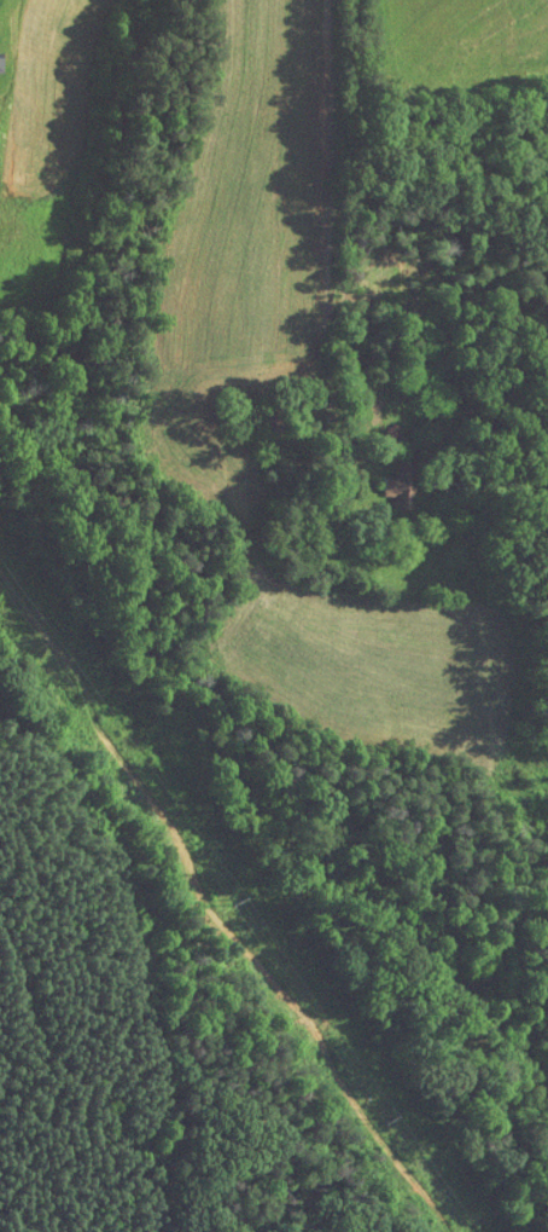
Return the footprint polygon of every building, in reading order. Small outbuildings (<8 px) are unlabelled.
[(397,497),(398,471),(368,470),(367,487),(378,488),(377,496),(397,497)]
